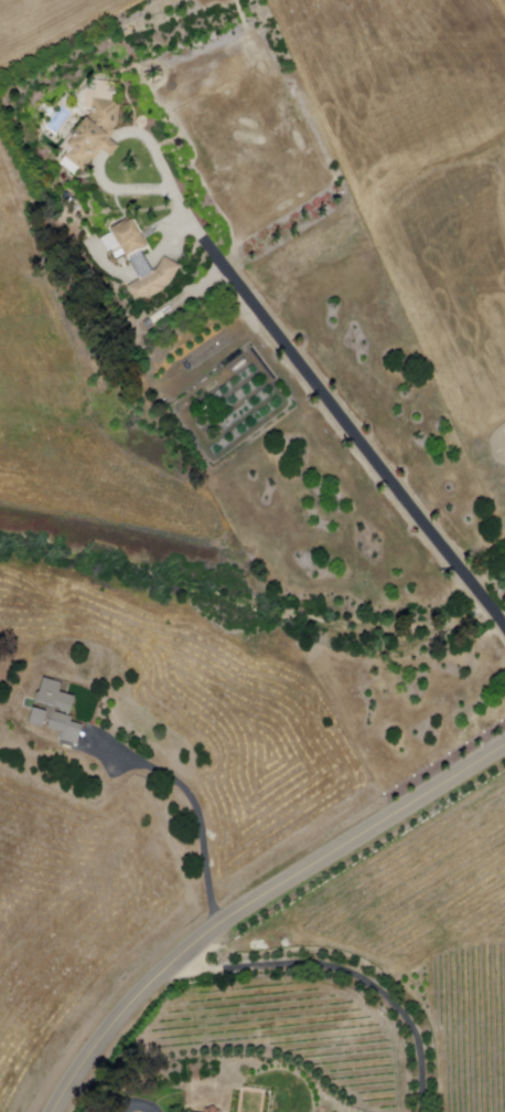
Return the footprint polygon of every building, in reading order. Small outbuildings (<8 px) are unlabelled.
[(89,121),(63,152),(84,174),(103,152),(112,161),(122,149),(114,140),(119,126),(120,105),(94,98),(89,121)] [(165,257),(183,269),(172,284),(163,289),(165,294),(149,301),(150,296),(138,305),(128,287),(140,283),(110,232),(135,220),(151,247),(142,251),(158,272),(165,257)] [(44,677),(64,684),(62,690),(76,695),(69,716),(74,718),(73,723),(85,728),(78,750),(62,744),(65,735),(29,723),(44,677)]
